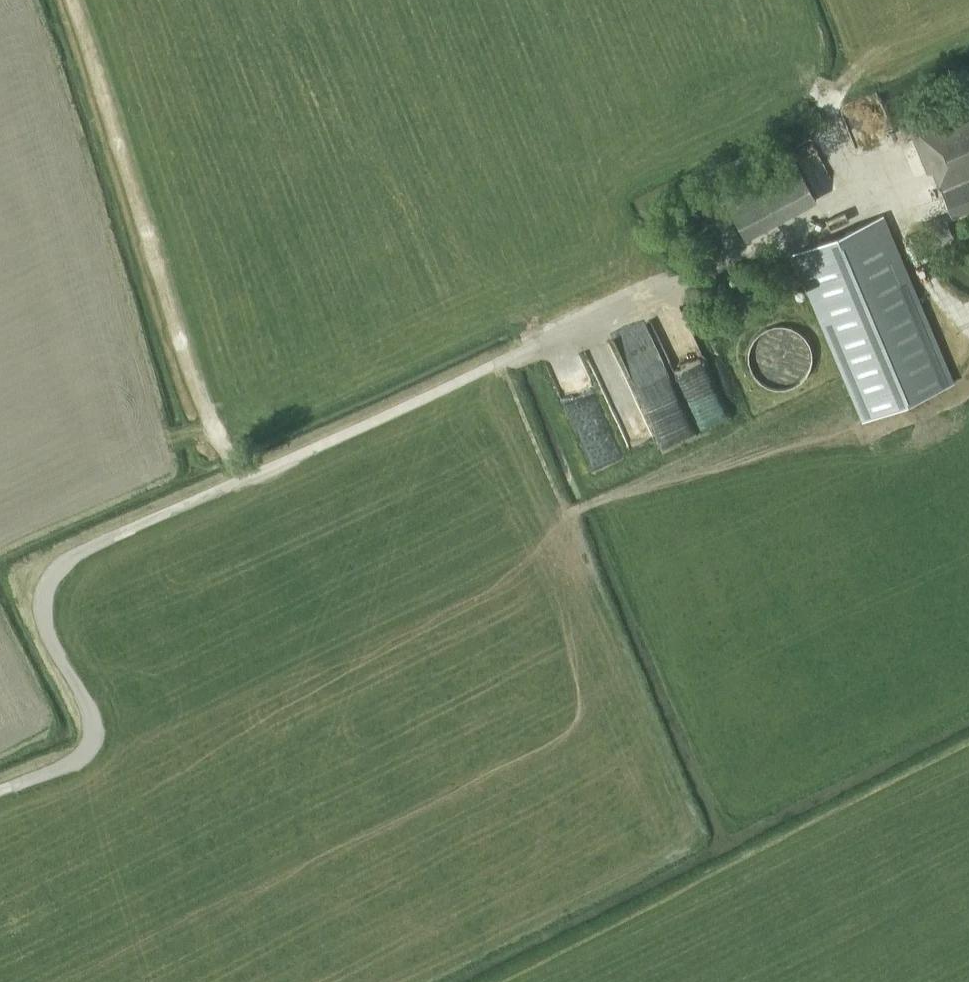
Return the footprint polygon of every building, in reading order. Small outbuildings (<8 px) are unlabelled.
[(896,129),(900,139),(913,134),(929,172),(933,170),(952,215),(968,208),(968,98),(896,129)] [(795,145),(801,156),(818,148),(812,137),(795,145)] [(722,192),(746,236),(817,198),(793,154),(722,192)] [(883,213),(791,252),(861,419),(954,380),(883,213)] [(945,214),(922,223),(930,244),(953,235),(945,214)] [(701,429),(733,414),(722,391),(690,407),(701,429)] [(646,419),(641,419),(642,409),(622,407),(619,440),(644,442),(646,419)]
